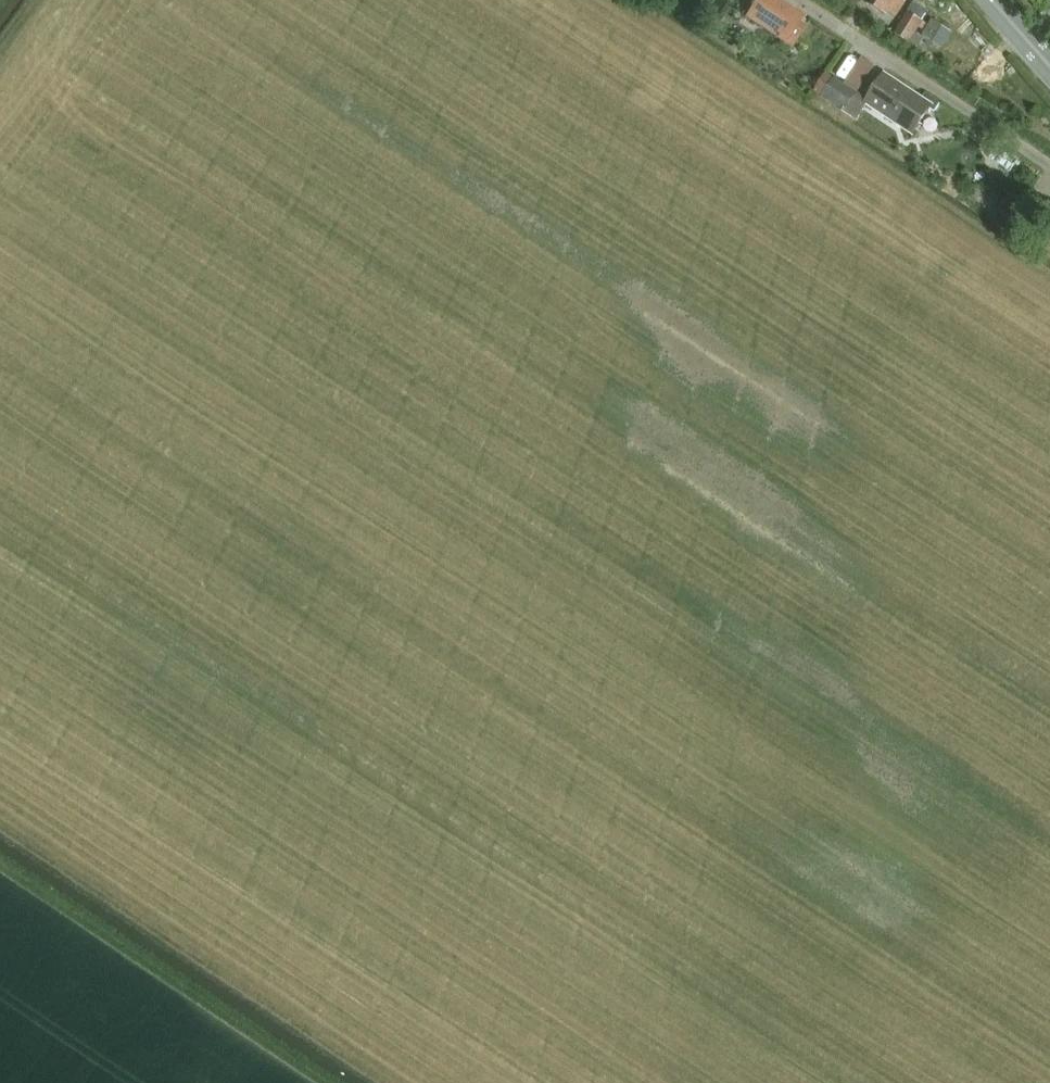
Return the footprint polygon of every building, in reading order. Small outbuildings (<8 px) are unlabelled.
[(808,29),(801,25),(807,16),(782,0),(763,0),(751,18),(796,48),(808,29)] [(896,0),(870,0),(868,3),(886,15),(896,0)] [(907,11),(893,33),(910,43),(923,21),(907,11)] [(867,98),(827,72),(814,92),(843,111),(842,112),(856,122),(867,105),(864,103),(867,98)] [(909,132),(923,110),(917,106),(921,100),(883,75),(865,103),(909,132)]
